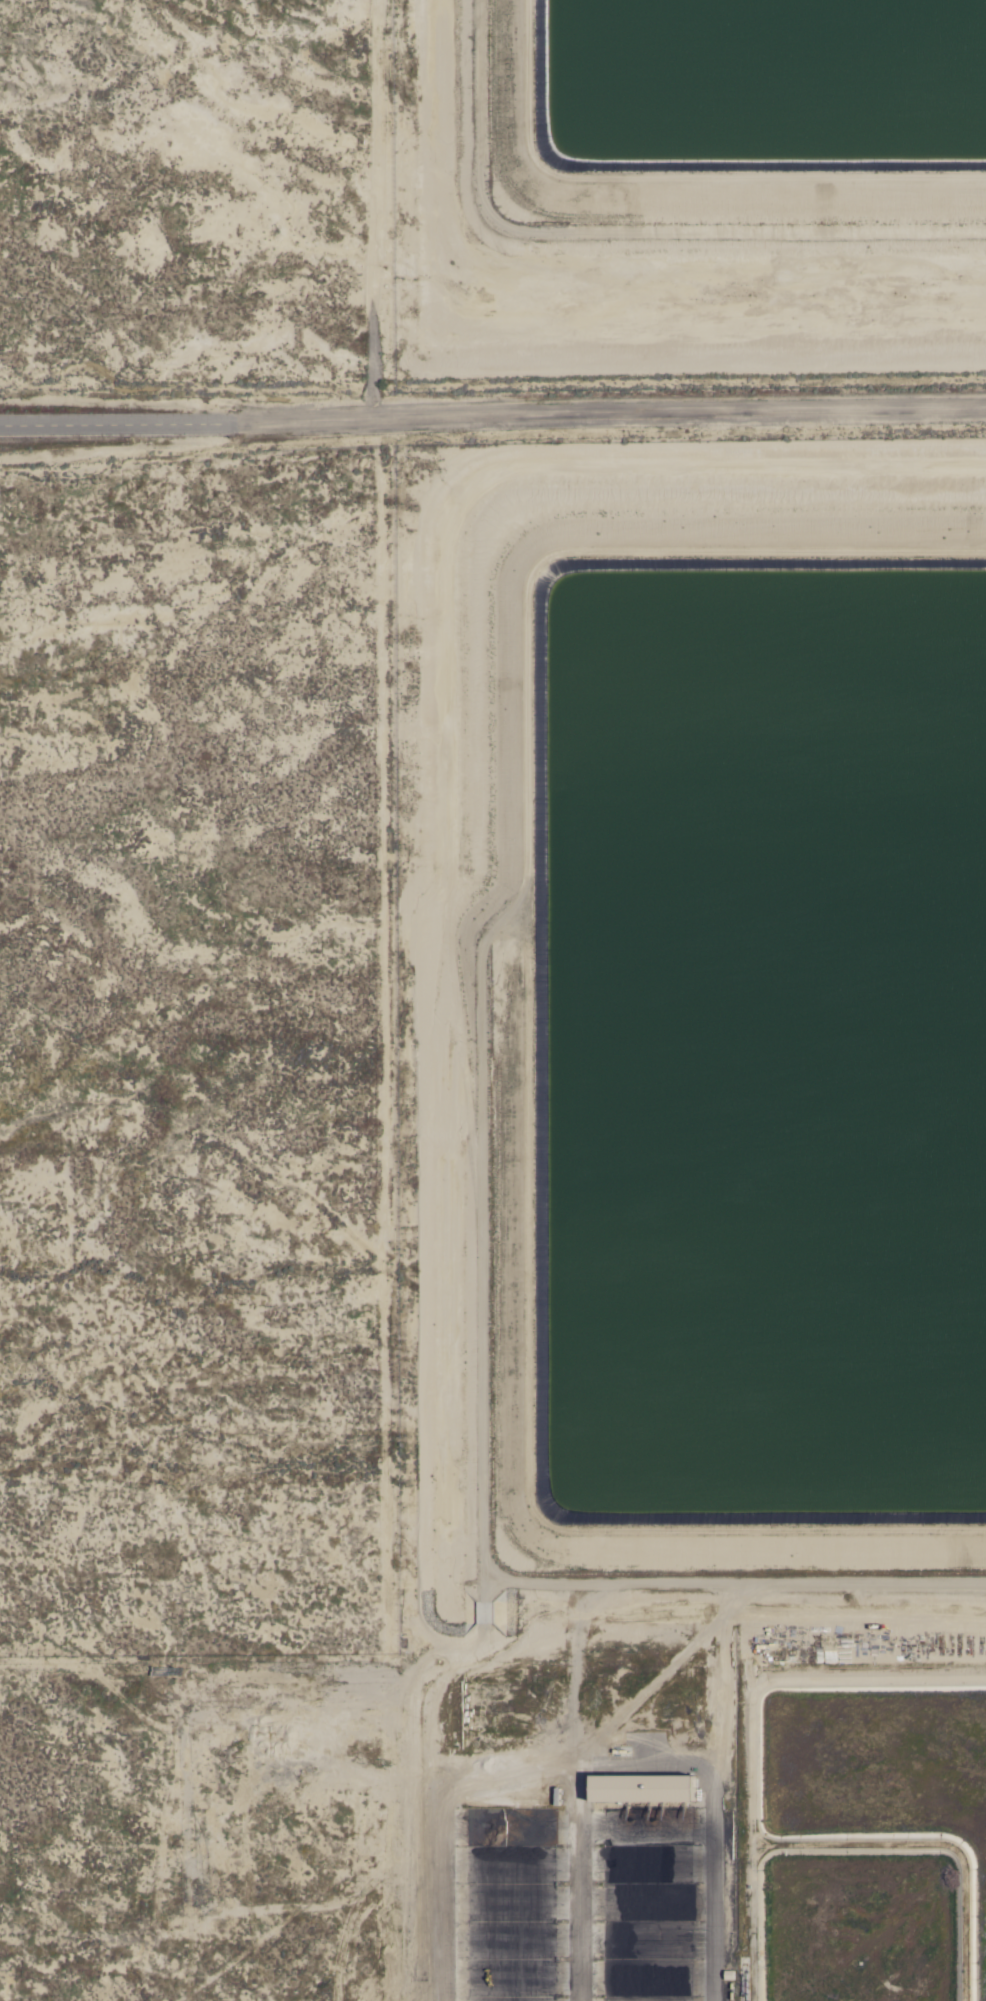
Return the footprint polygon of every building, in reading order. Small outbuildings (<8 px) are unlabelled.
[(695,1774),(695,1801),(592,1801),(591,1775),(695,1774)]
